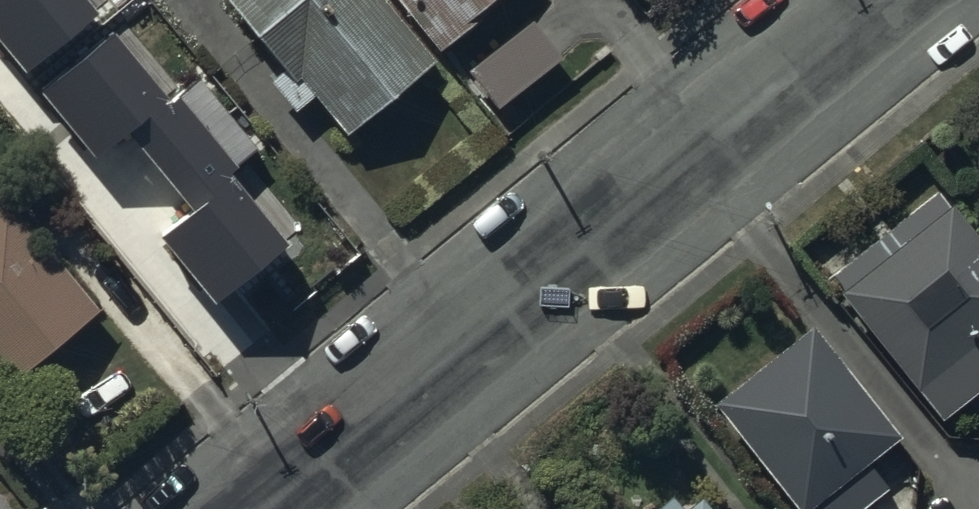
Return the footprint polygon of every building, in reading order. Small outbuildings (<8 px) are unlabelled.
[(29,75),(99,19),(83,0),(0,0),(0,40),(29,75)] [(289,70),(303,58),(353,117),(429,54),(384,0),(231,0),(289,70)] [(441,30),(477,0),(417,0),(441,30)] [(528,15),(471,61),(498,95),(555,49),(528,15)] [(114,36),(38,98),(102,175),(132,150),(192,221),(163,245),(220,313),(292,254),(232,182),(241,175),(236,170),(258,151),(198,79),(169,102),(114,36)] [(0,181),(0,350),(14,367),(98,301),(1,179),(0,181)] [(826,270),(938,412),(978,381),(978,234),(939,182),(826,270)] [(712,395),(804,508),(856,508),(888,484),(866,456),(901,428),(810,315),(712,395)] [(697,488),(681,502),(668,487),(641,508),(715,508),(697,488)]
